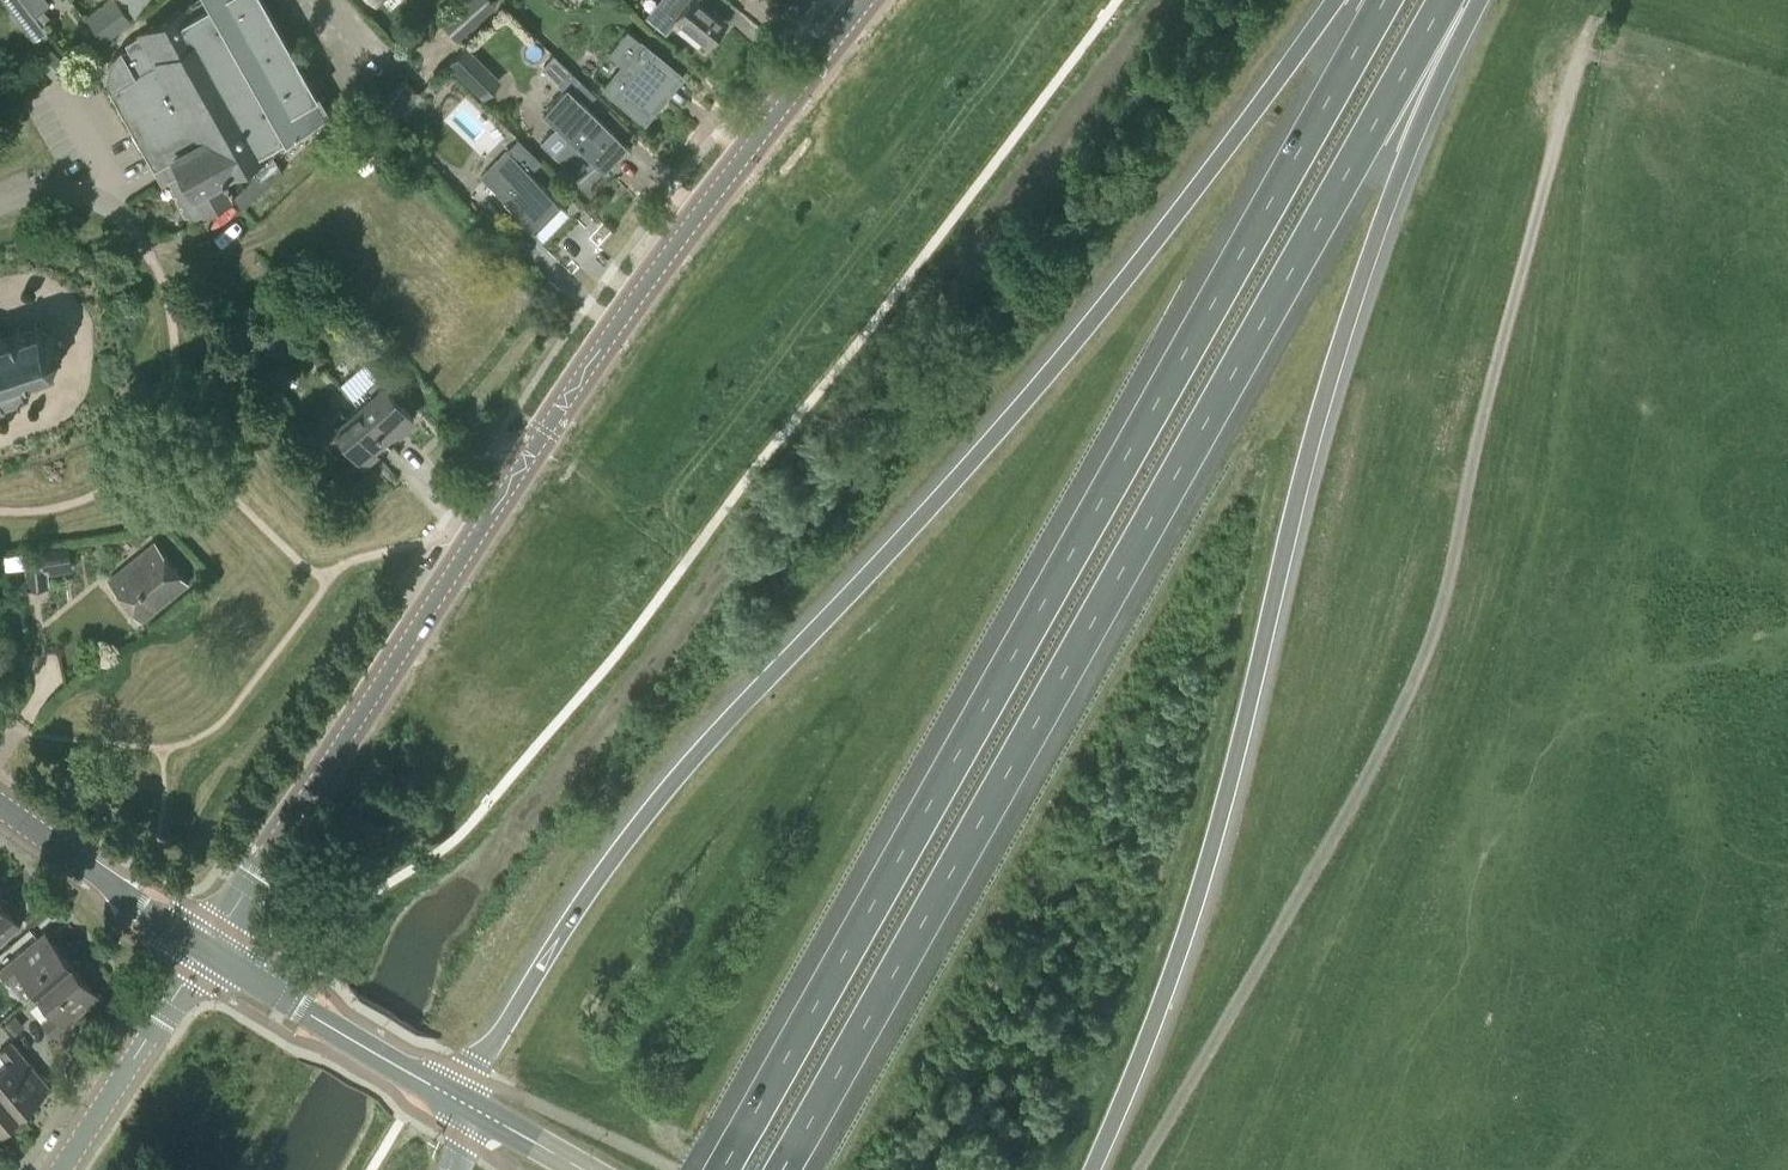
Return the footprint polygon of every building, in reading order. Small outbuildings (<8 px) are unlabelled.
[(36,45),(48,34),(36,18),(22,0),(1,0),(36,45)] [(36,18),(50,5),(47,0),(22,0),(36,18)] [(86,16),(103,40),(134,17),(124,2),(122,0),(106,0),(86,16)] [(207,0),(198,0),(141,33),(125,42),(128,47),(122,51),(120,47),(117,50),(115,52),(113,55),(111,58),(109,61),(108,64),(107,68),(107,71),(106,75),(107,78),(107,82),(108,85),(109,85),(110,87),(107,89),(108,90),(109,90),(111,93),(110,93),(111,96),(113,95),(119,107),(118,107),(118,109),(119,108),(121,111),(120,112),(121,113),(122,113),(129,125),(128,126),(129,127),(130,127),(131,130),(131,132),(133,131),(140,144),(138,144),(139,146),(140,145),(142,148),(141,149),(142,150),(143,149),(150,162),(149,163),(150,164),(152,167),(151,167),(152,169),(160,164),(167,177),(155,184),(156,186),(168,179),(191,219),(228,198),(218,179),(270,150),(268,146),(326,113),(298,64),(254,89),(207,0)] [(298,64),(262,0),(207,0),(254,89),(298,64)] [(441,22),(456,40),(496,4),(492,0),(466,0),(441,22)] [(648,20),(666,33),(675,21),(706,46),(727,19),(702,0),(664,0),(648,20)] [(617,80),(607,92),(617,99),(609,109),(617,116),(625,106),(638,116),(675,70),(652,51),(656,46),(630,25),(606,55),(621,67),(613,77),(617,80)] [(498,80),(463,48),(448,64),(483,96),(498,80)] [(541,141),(579,177),(595,160),(603,167),(626,141),(566,86),(542,111),(556,124),(541,141)] [(541,235),(566,208),(536,179),(547,167),(518,138),(481,176),(541,235)] [(232,198),(242,208),(243,209),(283,171),(276,157),(232,198)] [(31,328),(20,332),(18,326),(14,327),(16,333),(1,339),(0,334),(0,410),(1,411),(6,409),(3,405),(23,398),(28,400),(29,396),(24,394),(19,379),(31,374),(34,381),(38,379),(35,373),(45,369),(51,374),(54,370),(49,366),(50,366),(55,354),(61,354),(61,350),(54,350),(49,338),(55,334),(52,330),(46,335),(37,328),(40,322),(36,320),(31,328)] [(413,415),(378,377),(382,373),(365,354),(357,361),(374,379),(364,388),(369,393),(357,404),(388,438),(413,415)] [(348,391),(363,383),(355,369),(340,377),(348,391)] [(388,438),(357,404),(346,415),(340,409),(327,421),(363,460),(388,438)] [(155,541),(107,580),(141,620),(188,581),(155,541)] [(26,586),(27,586),(48,583),(46,574),(69,571),(66,546),(23,553),(26,586)] [(3,568),(6,568),(22,565),(20,550),(1,554),(3,568)] [(20,927),(0,903),(0,944),(20,927)] [(70,963),(43,931),(0,967),(0,973),(9,983),(21,973),(36,992),(70,963)] [(70,963),(36,992),(52,1012),(42,1021),(53,1034),(97,995),(70,963)] [(4,1023),(13,1034),(24,1024),(14,1014),(4,1023)] [(12,1040),(0,1050),(0,1053),(7,1061),(0,1068),(0,1092),(17,1113),(50,1086),(12,1040)] [(0,1092),(0,1127),(17,1113),(0,1092)]
